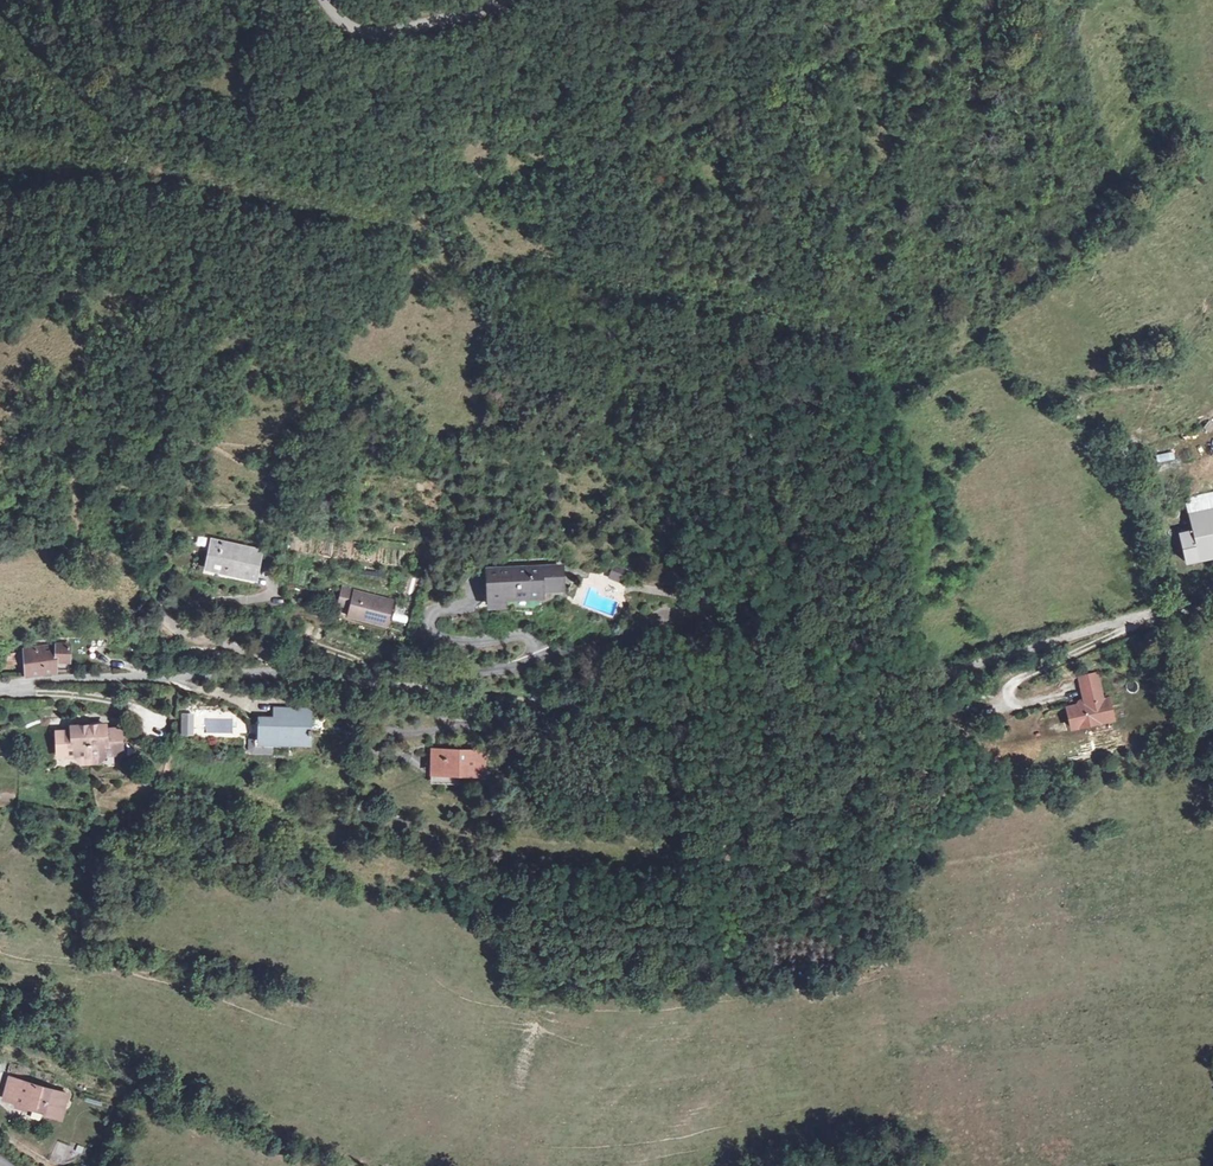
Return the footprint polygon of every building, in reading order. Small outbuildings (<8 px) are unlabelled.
[(1173,451),(1155,456),(1157,465),(1175,460),(1173,451)] [(1199,559),(1212,556),(1212,509),(1189,514),(1193,532),(1199,559)] [(1180,534),(1186,562),(1199,559),(1193,532),(1180,534)] [(262,551),(212,540),(206,565),(256,576),(262,551)] [(332,557),(334,541),(324,540),(322,556),(332,557)] [(629,572),(614,567),(611,577),(625,582),(629,572)] [(561,568),(488,571),(489,604),(503,603),(503,594),(513,594),(513,597),(541,596),(541,590),(555,589),(562,583),(561,568)] [(393,601),(341,588),(337,604),(349,607),(347,616),(387,626),(393,601)] [(30,649),(30,661),(28,661),(27,661),(26,661),(25,661),(25,662),(26,676),(57,671),(57,669),(69,669),(70,646),(56,645),(56,646),(30,649)] [(16,664),(16,654),(8,654),(8,664),(16,664)] [(1112,719),(1108,699),(1102,700),(1096,674),(1079,677),(1083,695),(1088,694),(1090,703),(1085,704),(1085,703),(1084,702),(1083,701),(1082,701),(1080,701),(1079,701),(1078,702),(1077,703),(1077,704),(1077,705),(1067,707),(1071,727),(1112,719)] [(310,710),(282,709),(282,719),(275,719),(261,718),(260,735),(250,734),(250,749),(252,752),(270,753),(271,743),(309,744),(310,710)] [(192,728),(192,715),(183,715),(183,728),(192,728)] [(532,722),(533,731),(549,730),(548,721),(532,722)] [(1045,737),(1069,731),(1067,722),(1043,728),(1045,737)] [(90,762),(89,726),(72,727),(72,732),(57,732),(57,746),(65,745),(65,756),(73,755),(81,762),(90,762)] [(106,726),(89,726),(90,762),(100,761),(106,754),(115,753),(114,743),(121,743),(121,729),(106,730),(106,726)] [(483,752),(438,750),(437,771),(469,772),(469,776),(483,776),(483,752)] [(68,1094),(10,1077),(6,1090),(20,1094),(17,1102),(16,1106),(26,1109),(27,1106),(45,1111),(44,1114),(61,1119),(68,1094)] [(6,1090),(4,1098),(17,1102),(20,1094),(6,1090)] [(60,1162),(69,1162),(70,1153),(60,1153),(60,1162)]
